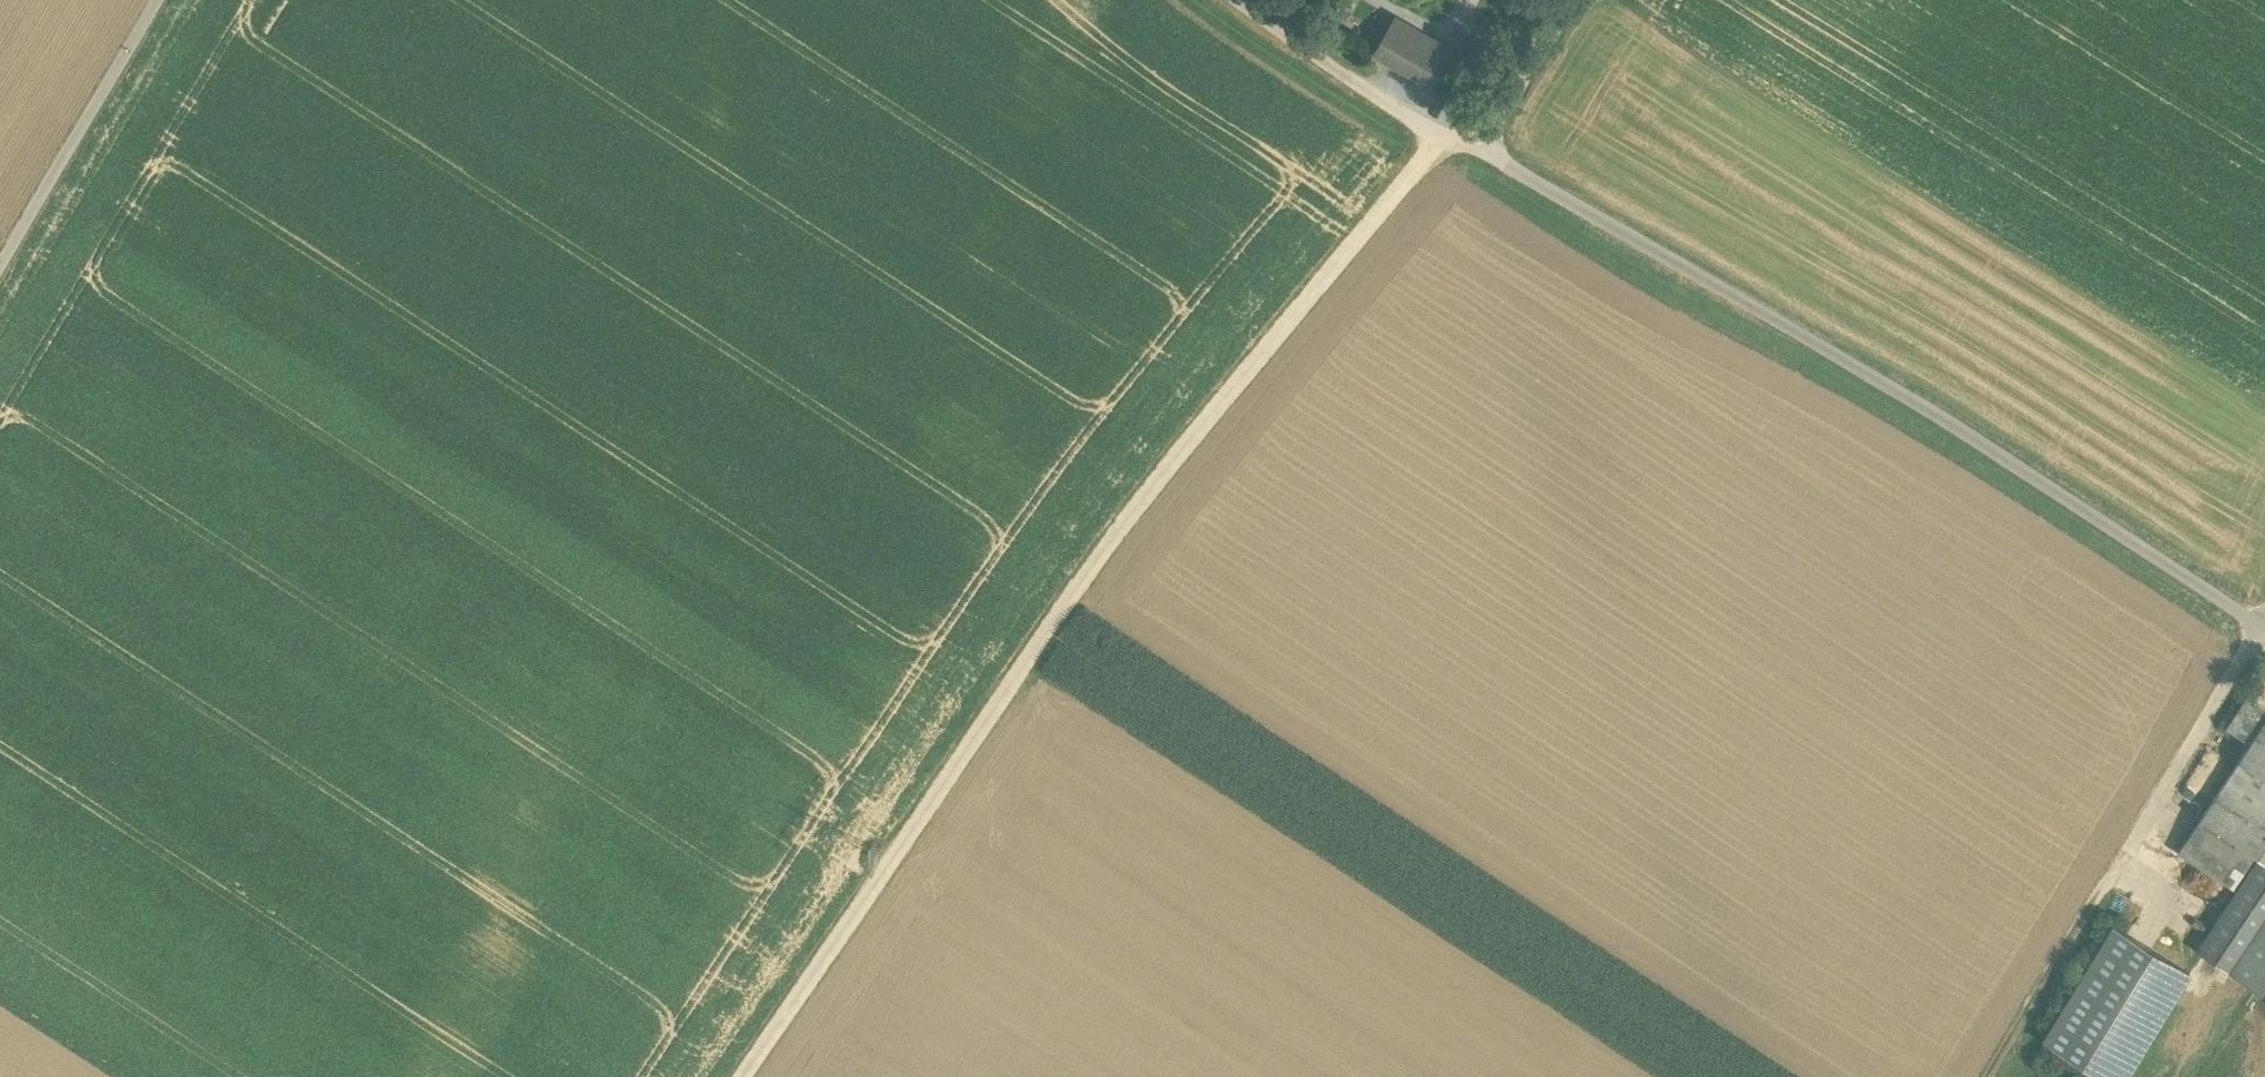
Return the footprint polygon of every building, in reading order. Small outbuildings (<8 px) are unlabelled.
[(1449,58),(1391,25),(1374,54),(1432,87),(1449,58)] [(2200,817),(2253,852),(2258,855),(2264,859),(2264,719),(2200,817)] [(2253,852),(2200,817),(2177,851),(2231,886),(2253,852)] [(2198,951),(2228,971),(2264,916),(2264,859),(2258,855),(2261,857),(2198,951)] [(2228,971),(2264,995),(2264,916),(2228,971)] [(2113,926),(2044,1040),(2105,1076),(2125,1076),(2189,972),(2113,926)]
